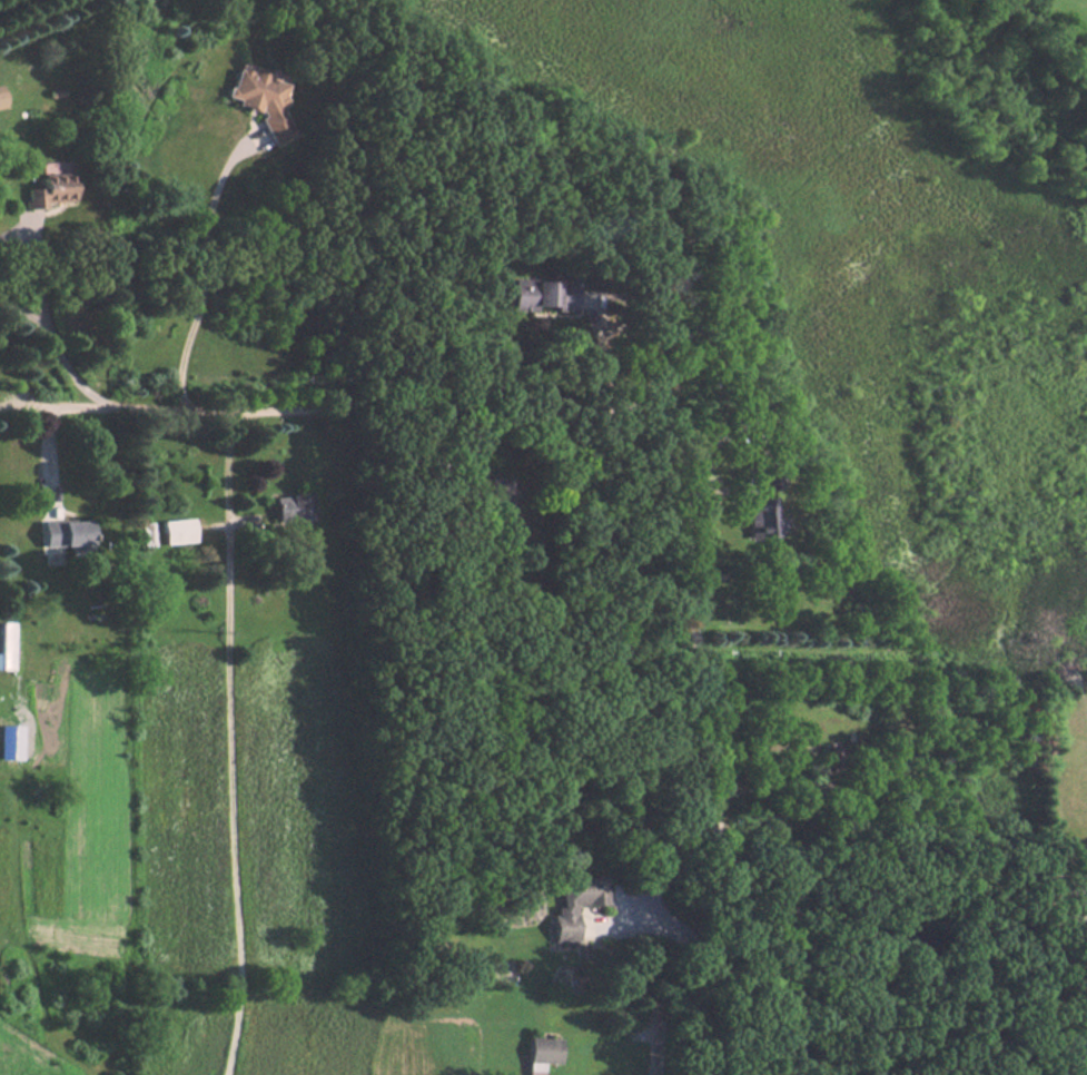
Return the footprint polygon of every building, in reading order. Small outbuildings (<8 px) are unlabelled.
[(231,69),(226,87),(223,86),(219,97),(233,100),(231,103),(251,110),(253,106),(259,117),(255,119),(270,146),(291,136),(275,107),(279,106),(280,99),(278,96),(281,85),(263,79),(264,75),(245,69),(244,72),(234,68),(233,70),(231,69)] [(70,175),(71,203),(42,204),(42,209),(24,210),(23,190),(37,190),(36,177),(70,175)] [(525,277),(586,278),(586,309),(525,308),(525,277)] [(273,495),(273,523),(308,523),(308,495),(273,495)] [(739,503),(741,544),(771,543),(771,533),(783,533),(782,520),(770,520),(769,502),(739,503)] [(188,519),(189,543),(158,545),(157,520),(188,519)] [(37,526),(37,553),(80,553),(80,526),(37,526)] [(0,623),(0,670),(10,670),(10,623),(0,623)] [(600,876),(601,903),(567,905),(569,913),(571,913),(572,939),(549,940),(547,915),(551,914),(551,907),(559,906),(557,878),(571,878),(571,876),(581,876),(581,877),(600,876)] [(537,1062),(537,1074),(523,1074),(524,1036),(554,1037),(553,1063),(537,1062)]
